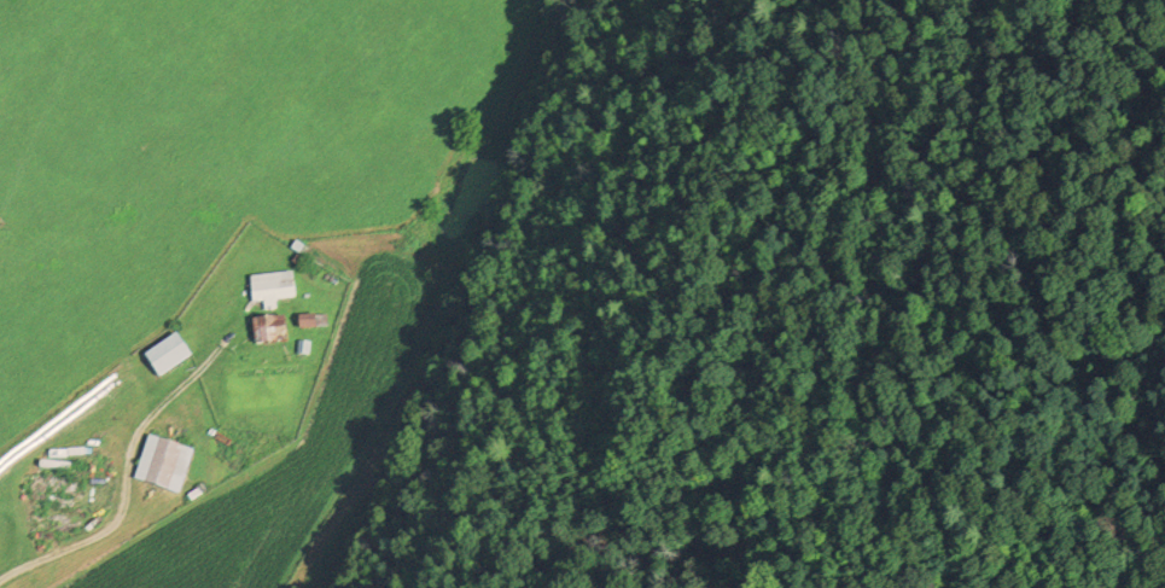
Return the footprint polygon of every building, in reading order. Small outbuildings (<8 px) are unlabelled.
[(253,303),(297,303),(296,276),(253,277),(253,303)] [(292,320),(256,321),(257,346),(293,344),(292,320)] [(164,380),(196,359),(180,336),(149,357),(164,380)] [(196,451),(150,437),(136,483),(183,496),(196,451)]
